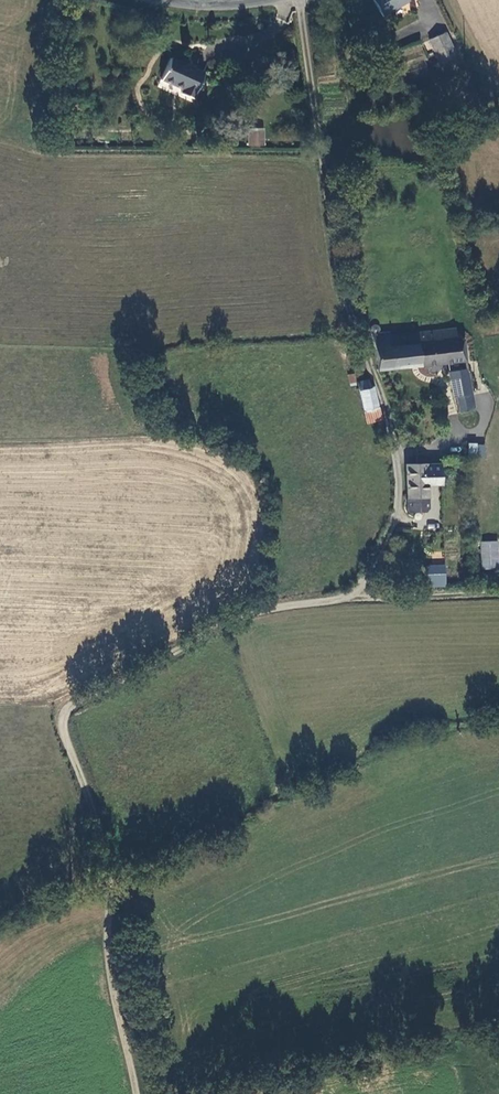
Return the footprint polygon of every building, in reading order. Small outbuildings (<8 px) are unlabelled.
[(384,16),(410,0),(374,0),(384,16)] [(430,38),(440,58),(456,51),(445,31),(430,38)] [(183,89),(182,93),(194,98),(206,72),(172,57),(162,79),(183,89)] [(248,146),(264,146),(265,129),(248,128),(248,146)] [(450,328),(388,336),(388,332),(379,333),(379,327),(374,325),(369,329),(370,335),(377,369),(464,361),(461,338),(451,339),(450,328)] [(447,371),(450,396),(453,396),(468,394),(465,369),(447,371)] [(366,375),(355,377),(356,382),(363,408),(374,405),(375,405),(372,383),(368,384),(366,375)] [(468,394),(453,396),(455,411),(470,409),(468,394)] [(366,420),(377,419),(374,405),(363,408),(366,420)] [(484,458),(485,444),(469,443),(468,457),(484,458)] [(407,496),(408,510),(424,509),(426,507),(426,483),(439,483),(438,460),(405,463),(407,496)] [(497,542),(480,542),(482,570),(498,569),(497,542)] [(444,574),(444,565),(427,566),(427,575),(444,574)]
